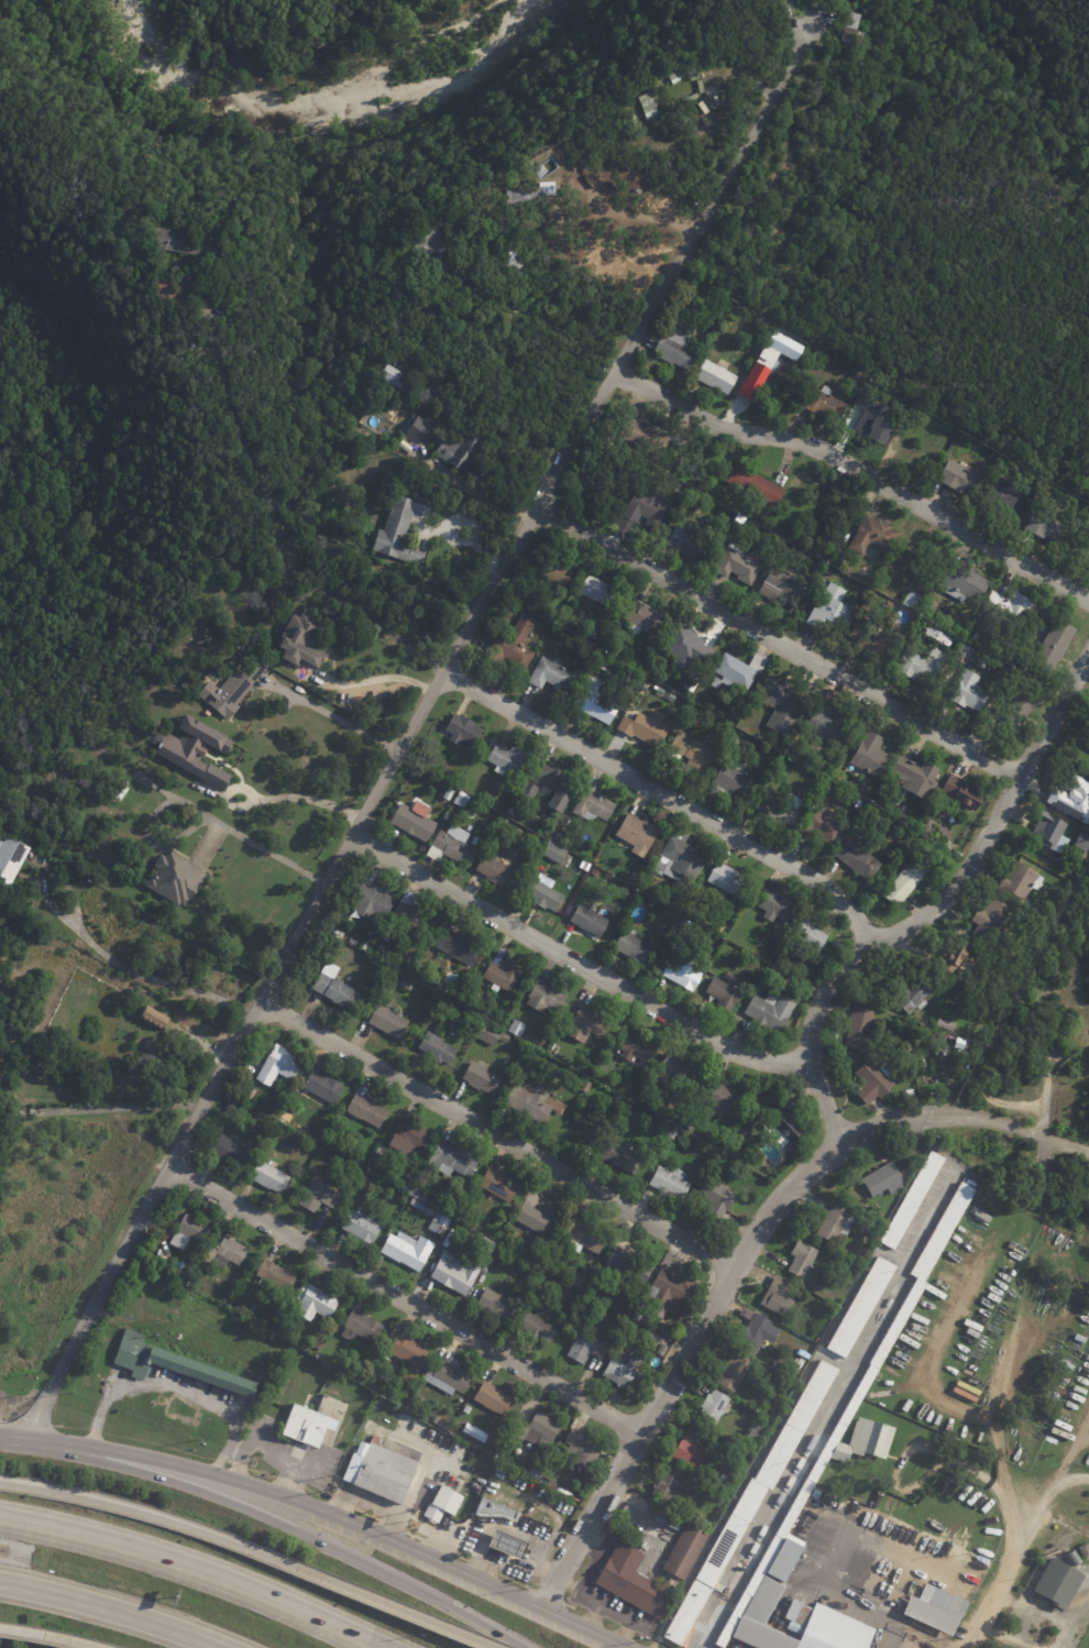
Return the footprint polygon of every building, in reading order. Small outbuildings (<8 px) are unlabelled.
[(857,48),(844,44),(845,40),(839,37),(842,28),(846,29),(851,13),(860,17),(856,30),(867,33),(864,45),(858,44),(857,48)] [(671,84),(681,79),(676,71),(666,76),(671,84)] [(711,85),(713,89),(702,95),(704,99),(661,122),(650,101),(704,73),(711,85)] [(637,96),(644,120),(657,117),(650,92),(637,96)] [(616,180),(607,195),(600,189),(608,175),(616,180)] [(557,184),(558,195),(544,196),(546,209),(509,211),(508,189),(540,187),(540,183),(557,182),(557,184)] [(454,272),(444,277),(436,256),(429,259),(425,249),(413,254),(400,227),(453,201),(465,229),(451,235),(457,246),(448,251),(458,271),(454,272)] [(179,235),(207,241),(207,240),(218,241),(216,259),(151,248),(154,227),(180,231),(179,235)] [(526,266),(514,273),(505,256),(517,250),(526,266)] [(177,290),(178,295),(160,301),(153,279),(180,271),(184,283),(175,285),(177,290)] [(446,299),(450,295),(454,299),(450,304),(446,299)] [(184,301),(185,307),(173,310),(172,304),(183,300),(184,301)] [(458,304),(464,311),(459,315),(453,308),(458,304)] [(695,337),(689,347),(700,354),(689,372),(676,364),(674,366),(661,359),(662,356),(653,352),(664,333),(670,337),(676,325),(695,337)] [(715,331),(718,325),(724,328),(719,334),(715,331)] [(802,346),(770,330),(736,394),(751,402),(777,353),(794,362),(802,346)] [(717,365),(722,367),(723,367),(728,371),(728,372),(739,377),(729,395),(714,386),(713,388),(696,378),(706,360),(717,365)] [(411,378),(404,392),(381,378),(387,364),(411,378)] [(859,382),(858,384),(853,381),(857,373),(862,375),(859,382)] [(815,413),(800,405),(812,384),(823,391),(826,385),(835,391),(833,395),(849,405),(839,425),(826,417),(825,419),(815,413)] [(416,395),(408,408),(403,405),(410,392),(416,395)] [(887,414),(882,421),(895,429),(884,448),(868,438),(867,440),(857,435),(857,433),(848,429),(861,408),(870,414),(875,406),(887,414)] [(420,442),(419,446),(405,436),(419,416),(432,426),(420,442)] [(636,419),(654,428),(654,429),(672,437),(663,457),(619,438),(628,417),(636,419)] [(491,438),(466,474),(436,454),(444,440),(447,442),(453,431),(464,438),(472,426),(491,438)] [(968,496),(939,481),(950,460),(963,466),(964,465),(969,468),(968,470),(990,482),(979,502),(968,496)] [(772,483),(785,491),(776,509),(726,483),(735,464),(754,474),(755,473),(765,479),(765,480),(772,483)] [(592,499),(584,496),(598,468),(631,485),(617,513),(592,499)] [(1001,476),(1022,488),(1018,496),(1030,504),(1021,520),(987,502),(1001,476)] [(667,495),(662,504),(673,509),(659,536),(644,527),(649,518),(641,514),(629,536),(616,529),(639,488),(648,493),(651,486),(667,495)] [(430,516),(415,512),(404,546),(411,548),(413,547),(427,551),(421,568),(373,551),(381,530),(385,531),(396,495),(415,502),(416,495),(426,498),(427,495),(437,498),(430,516)] [(1058,513),(1056,518),(1071,527),(1060,548),(1028,529),(1041,509),(1048,514),(1052,508),(1058,513)] [(882,549),(871,543),(866,556),(851,549),(859,532),(859,530),(860,527),(864,526),(869,515),(880,521),(881,519),(897,528),(895,530),(902,534),(891,554),(882,549)] [(711,545),(700,564),(667,546),(678,526),(711,545)] [(1079,540),(1088,545),(1088,555),(1084,552),(1081,559),(1071,554),(1079,540)] [(765,567),(752,587),(738,579),(739,576),(733,572),(728,579),(715,572),(728,547),(765,567)] [(548,557),(561,563),(563,559),(578,567),(566,587),(537,572),(546,556),(548,557)] [(952,564),(965,572),(966,569),(992,582),(978,609),(935,586),(947,563),(952,564)] [(789,575),(809,585),(795,612),(760,593),(772,567),(789,575)] [(591,575),(597,579),(612,586),(612,587),(620,593),(610,609),(597,602),(596,602),(580,593),(590,575),(591,575)] [(824,631),(809,623),(825,594),(826,595),(833,583),(846,591),(839,602),(857,612),(847,629),(835,622),(828,634),(824,631)] [(926,598),(919,612),(904,604),(912,591),(926,598)] [(996,591),(1011,600),(1015,591),(1038,604),(1021,636),(1001,625),(1004,619),(985,608),(994,591),(996,591)] [(642,603),(652,608),(652,611),(670,620),(660,639),(644,629),(640,636),(626,627),(629,622),(625,618),(636,601),(637,602),(638,600),(642,603)] [(513,606),(508,614),(503,609),(507,603),(513,606)] [(323,626),(314,645),(328,652),(319,668),(301,659),(298,666),(283,658),(287,650),(280,647),(285,638),(282,636),(294,613),(300,616),(302,612),(319,620),(318,623),(323,626)] [(530,631),(526,640),(530,642),(527,648),(537,653),(526,673),(512,666),(513,663),(506,659),(501,667),(486,659),(501,634),(510,639),(515,633),(514,633),(525,613),(537,620),(530,631)] [(1065,659),(1055,674),(1034,661),(1060,618),(1080,631),(1071,645),(1072,645),(1065,659)] [(967,619),(972,623),(969,628),(964,625),(967,619)] [(889,662),(850,638),(857,626),(897,650),(889,662)] [(955,640),(950,648),(924,635),(928,626),(955,640)] [(594,627),(607,635),(602,645),(588,637),(594,627)] [(979,633),(991,640),(987,648),(975,640),(979,633)] [(966,645),(982,655),(978,662),(977,661),(976,663),(971,661),(969,666),(957,659),(966,645)] [(950,656),(934,686),(917,678),(916,680),(897,669),(908,648),(928,660),(935,648),(950,656)] [(702,672),(679,659),(684,650),(700,660),(706,664),(702,672)] [(769,658),(770,659),(762,673),(760,672),(749,691),(748,691),(746,695),(723,683),(725,678),(716,672),(727,653),(750,667),(758,652),(769,658)] [(604,655),(615,661),(612,667),(609,666),(606,672),(597,667),(604,655)] [(264,672),(253,686),(254,686),(239,706),(241,708),(230,722),(199,696),(210,682),(221,691),(237,671),(242,675),(257,657),(270,666),(264,672)] [(552,662),(579,677),(566,697),(553,690),(554,688),(547,683),(542,690),(529,683),(543,657),(552,662)] [(978,713),(988,692),(974,686),(979,676),(964,669),(949,700),(978,713)] [(604,683),(598,694),(609,700),(610,697),(626,705),(623,712),(618,710),(610,726),(574,707),(590,677),(604,683)] [(785,685),(791,689),(790,691),(809,701),(788,738),(783,736),(777,748),(765,741),(771,728),(766,726),(773,710),(757,701),(769,679),(777,683),(778,681),(785,685)] [(1041,702),(1020,737),(1009,730),(1014,723),(1004,717),(1016,699),(1008,693),(1012,684),(1041,702)] [(820,703),(848,719),(833,747),(803,730),(818,702),(820,703)] [(465,740),(463,739),(460,745),(450,739),(453,734),(446,729),(455,713),(463,717),(464,715),(476,722),(475,724),(484,729),(474,746),(465,740)] [(649,717),(659,723),(661,719),(670,725),(658,748),(635,735),(632,738),(618,729),(625,716),(635,722),(640,713),(649,717)] [(206,752),(202,758),(201,757),(199,761),(208,766),(209,763),(230,776),(221,791),(154,752),(166,733),(178,740),(183,732),(178,728),(186,715),(232,741),(226,755),(208,745),(205,750),(207,750),(206,752)] [(892,754),(879,777),(851,761),(869,728),(887,738),(881,748),(892,754)] [(679,765),(669,760),(673,751),(671,750),(681,732),(704,744),(706,739),(713,743),(710,748),(719,752),(706,779),(686,769),(691,760),(683,756),(679,765)] [(503,747),(510,751),(513,746),(528,754),(516,774),(507,770),(504,777),(495,771),(498,765),(488,759),(496,744),(503,747)] [(914,765),(923,769),(927,762),(943,772),(937,783),(941,785),(931,803),(904,788),(906,783),(892,774),(902,757),(914,765)] [(546,767),(551,769),(552,768),(562,773),(561,776),(573,782),(566,794),(571,798),(562,813),(548,805),(554,794),(551,792),(547,800),(538,795),(541,788),(530,782),(540,763),(546,767)] [(746,769),(744,774),(758,782),(747,801),(734,793),(732,798),(722,792),(716,801),(708,796),(715,785),(713,784),(725,763),(736,769),(738,765),(746,769)] [(148,778),(143,785),(151,792),(135,813),(107,817),(105,801),(123,776),(124,777),(133,765),(150,777),(148,778)] [(1079,823),(1082,815),(1085,816),(1088,809),(1088,782),(1085,780),(1084,781),(1065,771),(1057,785),(1064,790),(1062,793),(1048,785),(1040,801),(1079,823)] [(965,781),(977,788),(975,792),(986,799),(977,813),(942,792),(953,773),(965,781)] [(601,781),(595,791),(618,804),(608,822),(598,816),(594,825),(573,814),(587,788),(585,787),(591,776),(601,781)] [(530,783),(539,788),(530,802),(517,795),(525,780),(530,783)] [(864,790),(871,793),(868,801),(859,796),(864,790)] [(462,791),(472,798),(465,809),(454,802),(462,791)] [(794,828),(760,810),(769,792),(784,801),(789,793),(807,804),(794,828)] [(488,793),(495,796),(492,804),(484,800),(488,793)] [(408,831),(392,822),(403,803),(413,809),(418,799),(432,807),(428,816),(439,823),(428,843),(408,831)] [(853,810),(858,801),(866,805),(860,814),(853,810)] [(829,807),(836,812),(832,818),(846,827),(835,847),(821,838),(823,837),(814,832),(810,838),(796,831),(812,805),(822,811),(825,805),(829,807)] [(510,807),(517,812),(515,816),(507,813),(510,807)] [(1045,813),(1065,825),(1059,835),(1066,839),(1057,855),(1026,837),(1036,820),(1035,818),(1040,810),(1045,813)] [(629,813),(644,821),(645,820),(661,828),(645,858),(635,853),(634,856),(626,850),(630,843),(616,835),(629,813)] [(471,833),(465,843),(480,850),(471,867),(444,853),(440,861),(428,855),(441,828),(448,832),(452,823),(471,833)] [(486,832),(491,824),(496,826),(492,835),(486,832)] [(690,832),(692,833),(686,842),(712,856),(692,889),(663,872),(662,875),(653,869),(679,825),(690,832)] [(933,828),(936,831),(933,836),(924,831),(927,825),(933,828)] [(543,827),(550,831),(548,836),(540,832),(543,827)] [(943,828),(952,834),(949,837),(941,833),(943,828)] [(554,838),(559,832),(564,835),(561,843),(554,838)] [(4,886),(0,883),(0,838),(2,834),(25,847),(12,870),(4,886)] [(1086,836),(1088,838),(1088,839),(1088,841),(1081,854),(1071,847),(1078,834),(1085,837),(1086,836)] [(882,865),(869,882),(835,856),(849,838),(882,865)] [(566,849),(560,861),(543,853),(550,841),(566,849)] [(935,861),(899,908),(884,896),(921,849),(935,861)] [(955,850),(963,855),(960,860),(952,856),(955,850)] [(188,861),(190,863),(189,865),(207,876),(201,886),(204,888),(194,903),(189,901),(185,908),(182,904),(179,908),(146,888),(153,878),(154,879),(160,870),(155,868),(162,856),(167,858),(168,856),(170,856),(173,853),(188,861)] [(494,882),(487,879),(488,877),(476,870),(486,855),(501,863),(501,861),(510,867),(510,868),(525,876),(516,892),(505,886),(503,888),(494,882)] [(1026,900),(1002,882),(1008,874),(1009,875),(1020,858),(1043,875),(1026,900)] [(588,870),(581,867),(585,859),(593,864),(588,871),(588,870)] [(719,861),(750,879),(739,900),(707,881),(718,861),(719,861)] [(640,874),(636,881),(630,879),(635,871),(640,874)] [(535,878),(565,896),(557,912),(548,907),(547,909),(535,902),(536,900),(525,894),(535,878)] [(362,880),(371,886),(372,883),(384,891),(383,891),(397,900),(385,919),(349,898),(360,879),(362,880)] [(417,896),(418,897),(414,904),(428,913),(427,915),(438,923),(430,937),(415,929),(411,934),(402,929),(405,924),(393,916),(408,890),(417,896)] [(778,892),(792,900),(791,901),(799,907),(789,923),(778,916),(774,922),(765,916),(768,911),(760,907),(770,890),(776,893),(777,891),(778,892)] [(1015,907),(994,948),(972,936),(979,924),(974,921),(981,907),(985,908),(992,896),(1015,907)] [(591,909),(609,919),(602,936),(571,921),(580,903),(591,909)] [(821,931),(829,936),(821,954),(788,936),(801,912),(818,922),(815,927),(821,931)] [(381,937),(388,924),(395,929),(393,932),(395,933),(393,938),(391,938),(388,943),(381,937)] [(651,952),(646,964),(615,948),(627,924),(638,930),(636,934),(654,944),(651,952)] [(458,933),(471,941),(470,943),(482,949),(472,967),(437,946),(448,927),(458,933)] [(974,945),(957,979),(937,969),(948,948),(953,949),(954,946),(952,945),(957,935),(975,944),(974,945)] [(697,960),(693,968),(703,974),(694,991),(663,975),(664,973),(659,969),(663,962),(669,965),(676,948),(697,960)] [(424,965),(427,958),(433,962),(430,968),(424,965)] [(784,960),(781,967),(776,964),(778,958),(784,960)] [(493,960),(506,967),(509,963),(524,970),(513,992),(483,977),(492,959),(493,960)] [(324,995),(312,988),(328,962),(341,968),(334,978),(367,997),(358,1013),(344,1006),(343,1008),(333,1002),(334,1000),(324,995)] [(936,988),(925,1000),(928,1003),(922,1010),(919,1007),(911,1015),(893,1000),(902,990),(903,991),(911,984),(901,975),(911,965),(936,988)] [(717,1006),(721,1000),(702,989),(711,974),(744,992),(732,1014),(717,1006)] [(416,984),(411,991),(398,984),(404,976),(416,984)] [(539,981),(546,985),(547,984),(556,989),(556,990),(568,997),(558,1013),(547,1008),(543,1014),(527,1004),(530,998),(528,998),(538,980),(539,981)] [(756,1019),(746,1013),(757,995),(767,1000),(771,992),(782,998),(778,1007),(792,1014),(782,1033),(769,1025),(768,1028),(756,1021),(757,1020),(756,1019)] [(450,1003),(447,1009),(436,1003),(439,998),(450,1003)] [(399,1041),(369,1022),(381,1003),(383,1006),(386,1000),(396,1006),(393,1010),(410,1021),(399,1041)] [(982,1006),(977,1017),(967,1012),(972,1000),(982,1006)] [(588,1008),(593,1010),(594,1009),(605,1014),(604,1015),(614,1021),(604,1039),(592,1032),(586,1044),(566,1033),(582,1004),(588,1008)] [(846,1047),(850,1030),(849,1030),(856,1007),(877,1012),(875,1023),(881,1024),(878,1037),(868,1035),(864,1052),(846,1047)] [(168,1021),(163,1031),(151,1024),(158,1012),(169,1019),(168,1021)] [(527,1026),(519,1039),(507,1031),(514,1019),(527,1026)] [(956,1024),(954,1033),(935,1028),(937,1019),(956,1024)] [(448,1025),(442,1035),(435,1031),(440,1021),(448,1025)] [(487,1042),(477,1037),(485,1022),(512,1036),(508,1043),(501,1039),(498,1042),(503,1044),(499,1050),(487,1042)] [(645,1062),(636,1056),(631,1062),(623,1056),(626,1051),(618,1046),(628,1030),(634,1033),(636,1030),(641,1033),(640,1035),(657,1045),(648,1063),(645,1062)] [(459,1047),(450,1065),(442,1061),(441,1063),(431,1057),(432,1055),(419,1047),(428,1031),(459,1047)] [(278,1044),(287,1050),(286,1052),(305,1063),(294,1081),(279,1073),(272,1087),(257,1078),(277,1043),(278,1044)] [(155,1051),(178,1063),(170,1079),(142,1065),(150,1048),(155,1051)] [(670,1053),(683,1059),(682,1061),(693,1067),(692,1068),(704,1075),(694,1092),(682,1086),(679,1090),(673,1087),(670,1094),(652,1085),(670,1053)] [(879,1097),(870,1106),(857,1091),(866,1083),(857,1073),(872,1058),(881,1068),(888,1062),(898,1072),(891,1078),(897,1085),(882,1099),(879,1096),(879,1097)] [(324,1075),(346,1087),(336,1106),(305,1088),(320,1059),(328,1064),(322,1074),(324,1075)] [(487,1069),(504,1079),(494,1096),(481,1089),(481,1090),(469,1084),(470,1084),(463,1079),(473,1062),(477,1064),(479,1064),(487,1069)] [(592,1084),(586,1094),(579,1089),(584,1079),(592,1084)] [(721,1079),(738,1090),(736,1092),(747,1100),(736,1118),(726,1112),(723,1119),(707,1109),(711,1105),(702,1098),(714,1079),(718,1083),(721,1079)] [(514,1109),(504,1103),(516,1084),(524,1088),(527,1083),(536,1088),(537,1086),(551,1095),(550,1097),(565,1106),(561,1113),(553,1109),(543,1125),(514,1109)] [(257,1090),(252,1101),(244,1097),(250,1086),(257,1090)] [(366,1096),(378,1102),(377,1105),(389,1111),(380,1129),(348,1111),(358,1092),(364,1097),(365,1096),(366,1096)] [(805,1134),(793,1145),(798,1151),(792,1156),(763,1127),(785,1105),(804,1124),(801,1127),(806,1132),(805,1134)] [(408,1110),(416,1114),(411,1122),(427,1131),(426,1132),(432,1135),(422,1154),(410,1147),(406,1156),(389,1146),(394,1138),(392,1136),(407,1110),(408,1110)] [(679,1129),(669,1122),(673,1116),(676,1118),(676,1119),(682,1122),(679,1129)] [(695,1124),(692,1130),(685,1127),(689,1121),(695,1124)] [(670,1129),(666,1135),(661,1132),(666,1125),(670,1129)] [(680,1132),(675,1140),(668,1135),(672,1128),(680,1132)] [(228,1139),(250,1152),(239,1171),(208,1153),(219,1134),(228,1139)] [(635,1153),(645,1157),(635,1175),(598,1155),(608,1138),(635,1153)] [(452,1146),(461,1152),(462,1149),(473,1155),(472,1157),(480,1162),(471,1178),(455,1169),(450,1177),(428,1164),(442,1141),(452,1146)] [(944,1158),(893,1250),(880,1242),(931,1151),(944,1158)] [(855,1177),(886,1160),(897,1177),(894,1179),(898,1185),(887,1191),(883,1185),(866,1196),(855,1177)] [(267,1164),(290,1177),(282,1194),(272,1188),(271,1190),(251,1179),(261,1161),(267,1164)] [(374,1161),(383,1165),(381,1171),(376,1168),(376,1169),(371,1166),(374,1161)] [(497,1169),(522,1184),(512,1204),(480,1186),(491,1166),(497,1169)] [(682,1202),(650,1185),(660,1166),(674,1174),(678,1167),(689,1174),(685,1179),(693,1184),(682,1202)] [(356,1179),(351,1188),(341,1182),(346,1174),(356,1179)] [(366,1177),(362,1186),(356,1183),(361,1175),(366,1177)] [(380,1182),(375,1189),(365,1184),(369,1176),(380,1182)] [(420,1189),(431,1195),(426,1204),(397,1187),(402,1178),(420,1189)] [(727,1212),(722,1223),(710,1217),(715,1205),(700,1196),(710,1178),(722,1186),(723,1185),(730,1189),(729,1189),(738,1195),(727,1212)] [(321,1185),(333,1191),(334,1190),(342,1195),(334,1209),(322,1202),(317,1213),(299,1205),(312,1180),(321,1185)] [(927,1284),(724,1647),(722,1647),(715,1645),(871,1364),(869,1364),(917,1277),(910,1274),(961,1182),(976,1190),(925,1282),(927,1284)] [(389,1188),(383,1199),(376,1196),(382,1184),(389,1188)] [(426,1206),(424,1211),(409,1205),(413,1199),(426,1206)] [(547,1238),(515,1220),(525,1202),(543,1213),(550,1201),(562,1209),(547,1238)] [(823,1208),(827,1201),(846,1211),(845,1212),(851,1217),(842,1234),(835,1231),(828,1242),(810,1232),(823,1208)] [(459,1208),(452,1218),(443,1212),(450,1202),(459,1208)] [(371,1211),(377,1215),(373,1221),(383,1228),(372,1246),(370,1245),(369,1248),(356,1241),(358,1239),(341,1229),(353,1210),(358,1212),(361,1206),(371,1211)] [(510,1206),(516,1209),(513,1216),(507,1212),(510,1206)] [(427,1207),(436,1212),(433,1217),(425,1212),(427,1207)] [(452,1220),(443,1238),(435,1232),(433,1234),(427,1231),(438,1212),(452,1220)] [(212,1228),(202,1246),(189,1239),(183,1251),(169,1244),(186,1213),(212,1228)] [(573,1216),(609,1235),(600,1255),(584,1246),(580,1254),(561,1243),(564,1238),(561,1235),(572,1215),(573,1216)] [(865,1231),(868,1223),(876,1228),(871,1234),(865,1231)] [(387,1256),(381,1252),(391,1234),(396,1237),(399,1231),(416,1241),(419,1235),(436,1244),(419,1273),(400,1262),(399,1263),(387,1256)] [(235,1241),(250,1250),(240,1266),(230,1261),(224,1271),(204,1259),(212,1243),(220,1248),(227,1234),(237,1240),(235,1241)] [(497,1243),(492,1253),(479,1246),(484,1237),(497,1243)] [(813,1249),(798,1278),(781,1270),(789,1256),(783,1253),(792,1238),(813,1249)] [(624,1250),(629,1253),(632,1249),(645,1255),(641,1260),(654,1267),(645,1286),(612,1268),(607,1275),(603,1273),(617,1246),(624,1250)] [(450,1256),(461,1262),(463,1259),(481,1268),(465,1297),(430,1277),(443,1253),(450,1256)] [(845,1358),(826,1347),(879,1255),(898,1266),(845,1358)] [(266,1260),(298,1277),(288,1294),(274,1285),(271,1292),(260,1286),(263,1279),(257,1276),(266,1260)] [(679,1277),(682,1279),(684,1276),(698,1284),(682,1312),(671,1307),(674,1301),(673,1300),(663,1319),(649,1310),(656,1300),(647,1296),(662,1268),(668,1272),(670,1268),(679,1273),(678,1277),(679,1277)] [(591,1281),(584,1292),(569,1283),(575,1272),(591,1281)] [(795,1300),(787,1318),(760,1304),(777,1273),(793,1282),(785,1295),(795,1300)] [(316,1288),(340,1301),(330,1319),(318,1312),(312,1322),(296,1314),(301,1303),(297,1300),(306,1283),(316,1288)] [(507,1321),(477,1306),(486,1288),(499,1295),(501,1294),(503,1295),(503,1296),(517,1304),(507,1321)] [(825,1301),(833,1307),(829,1312),(822,1308),(825,1301)] [(782,1331),(774,1344),(767,1340),(762,1345),(765,1347),(762,1350),(761,1349),(758,1354),(739,1343),(752,1321),(741,1315),(745,1308),(756,1315),(757,1312),(776,1323),(773,1327),(782,1331)] [(355,1309),(384,1326),(374,1343),(358,1334),(353,1342),(342,1336),(346,1328),(345,1327),(355,1309)] [(525,1331),(519,1327),(528,1311),(559,1329),(550,1345),(541,1341),(540,1343),(527,1334),(528,1332),(525,1331)] [(637,1312),(642,1316),(640,1321),(634,1318),(637,1312)] [(659,1339),(652,1352),(642,1347),(647,1338),(640,1334),(635,1347),(623,1340),(631,1325),(659,1339)] [(664,1326),(679,1334),(674,1340),(661,1332),(664,1326)] [(251,1396),(200,1380),(199,1384),(194,1382),(195,1377),(148,1361),(144,1374),(111,1362),(123,1327),(144,1333),(141,1342),(255,1382),(251,1396)] [(605,1340),(610,1330),(619,1337),(614,1345),(605,1340)] [(585,1333),(588,1336),(590,1333),(593,1336),(592,1338),(597,1341),(598,1339),(610,1345),(603,1360),(592,1354),(585,1365),(569,1355),(582,1331),(585,1333)] [(404,1338),(405,1339),(407,1337),(424,1345),(422,1349),(432,1353),(411,1392),(400,1386),(411,1364),(403,1360),(398,1369),(380,1358),(393,1334),(397,1337),(398,1334),(404,1338)] [(664,1358),(658,1353),(663,1344),(670,1349),(664,1358)] [(644,1365),(631,1369),(639,1373),(628,1393),(618,1386),(618,1385),(604,1376),(615,1356),(623,1361),(622,1363),(627,1366),(628,1364),(635,1362),(631,1353),(641,1351),(647,1365),(644,1365)] [(752,1363),(737,1392),(718,1382),(735,1351),(755,1361),(752,1363)] [(453,1359),(462,1364),(460,1370),(474,1377),(464,1394),(457,1389),(453,1396),(424,1380),(425,1376),(427,1376),(438,1356),(450,1364),(452,1359),(453,1359)] [(683,1641),(680,1647),(663,1637),(751,1479),(754,1480),(821,1360),(838,1370),(771,1491),(769,1488),(683,1641)] [(778,1361),(784,1364),(780,1373),(773,1370),(778,1361)] [(485,1381),(499,1389),(498,1392),(512,1399),(502,1416),(474,1399),(485,1381)] [(733,1402),(716,1429),(700,1419),(705,1409),(703,1407),(711,1394),(713,1395),(716,1389),(733,1399),(733,1402)] [(338,1419),(334,1427),(326,1424),(317,1446),(280,1431),(293,1400),(338,1419)] [(512,1435),(510,1435),(518,1419),(531,1426),(539,1410),(548,1416),(547,1417),(562,1426),(553,1442),(542,1437),(538,1446),(526,1439),(525,1441),(512,1435)] [(450,1432),(439,1427),(443,1419),(446,1420),(444,1421),(453,1427),(450,1432)] [(856,1450),(865,1419),(898,1429),(888,1460),(856,1450)] [(757,1420),(768,1426),(757,1446),(747,1440),(757,1420)] [(461,1431),(482,1443),(486,1435),(465,1423),(461,1431)] [(688,1433),(692,1427),(704,1433),(695,1446),(707,1454),(696,1471),(673,1454),(688,1433)] [(581,1433),(583,1435),(582,1437),(603,1449),(590,1473),(573,1463),(576,1457),(569,1452),(572,1447),(565,1442),(573,1429),(581,1433)] [(384,1496),(352,1483),(363,1457),(369,1443),(373,1435),(381,1438),(378,1444),(418,1461),(400,1503),(384,1496)] [(369,1443),(363,1457),(354,1452),(360,1440),(369,1443)] [(839,1443),(855,1448),(849,1464),(832,1459),(839,1443)] [(534,1466),(543,1472),(538,1482),(528,1475),(534,1466)] [(681,1484),(679,1488),(684,1492),(680,1499),(673,1496),(669,1504),(653,1495),(657,1490),(654,1487),(662,1474),(664,1475),(670,1466),(685,1476),(681,1484)] [(723,1475),(735,1482),(732,1488),(719,1481),(723,1475)] [(548,1480),(559,1485),(556,1492),(544,1486),(548,1480)] [(458,1505),(453,1514),(443,1508),(437,1520),(422,1514),(428,1501),(430,1502),(440,1483),(463,1494),(458,1505)] [(695,1483),(702,1486),(698,1492),(692,1487),(695,1483)] [(481,1495),(518,1510),(514,1520),(501,1514),(477,1514),(473,1513),(481,1495)] [(986,1575),(882,1528),(888,1515),(993,1562),(988,1576),(986,1575)] [(705,1534),(679,1581),(656,1568),(682,1520),(705,1534)] [(494,1527),(528,1541),(520,1558),(486,1543),(494,1527)] [(654,1618),(590,1581),(614,1538),(639,1553),(630,1569),(671,1593),(656,1619),(654,1618)] [(800,1545),(806,1549),(788,1584),(770,1575),(789,1539),(800,1545)] [(1087,1542),(1088,1546),(1088,1559),(1087,1560),(1079,1547),(1087,1542)] [(1078,1556),(1082,1562),(1076,1567),(1068,1556),(1076,1551),(1078,1556)] [(1067,1613),(1049,1603),(1052,1601),(1036,1592),(1056,1558),(1088,1576),(1067,1613)] [(879,1630),(871,1647),(756,1647),(737,1639),(766,1575),(785,1587),(768,1627),(802,1644),(805,1636),(789,1628),(792,1620),(788,1618),(796,1600),(816,1609),(820,1604),(879,1630)] [(969,1603),(954,1637),(904,1615),(912,1596),(920,1600),(926,1584),(969,1603)]
